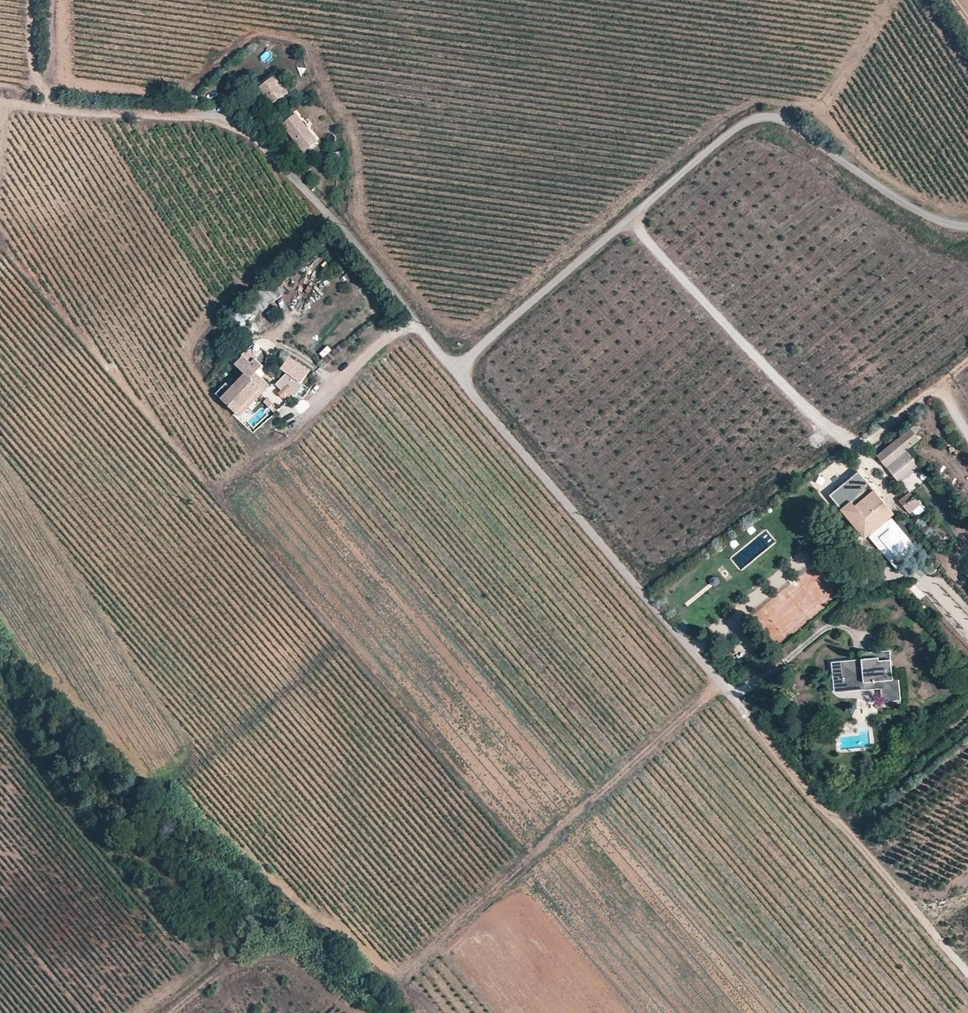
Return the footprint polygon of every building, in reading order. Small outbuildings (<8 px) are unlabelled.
[(256,90),(270,106),(290,90),(276,74),(256,90)] [(310,148),(319,141),(297,113),(283,123),(297,141),(302,137),(310,148)] [(310,148),(302,137),(297,141),(305,152),(310,148)] [(270,376),(272,376),(273,377),(276,376),(277,375),(279,374),(279,372),(279,370),(277,369),(275,368),(274,368),(272,369),(269,370),(269,372),(270,376)] [(269,386),(256,372),(250,378),(246,373),(220,398),(234,412),(259,388),(263,392),(269,386)] [(273,385),(282,397),(294,389),(295,390),(301,385),(296,379),(289,384),(284,376),(273,385)] [(263,392),(259,388),(234,412),(238,416),(263,392)] [(287,403),(277,408),(281,415),(291,410),(287,403)] [(878,455),(888,467),(922,438),(917,432),(921,429),(917,424),(899,439),(899,438),(878,455)] [(940,466),(936,470),(944,479),(949,474),(940,466)] [(831,496),(867,538),(895,513),(860,472),(831,496)] [(900,500),(911,513),(922,504),(906,485),(903,488),(907,494),(900,500)] [(902,537),(909,545),(916,538),(910,531),(902,537)] [(929,572),(931,573),(933,572),(935,571),(936,569),(937,568),(937,566),(937,564),(936,563),(934,562),(932,561),(930,561),(928,562),(926,564),(926,566),(926,568),(927,570),(929,572)] [(834,663),(837,692),(882,687),(884,701),(902,699),(899,675),(893,675),(890,650),(863,652),(864,659),(834,663)]
